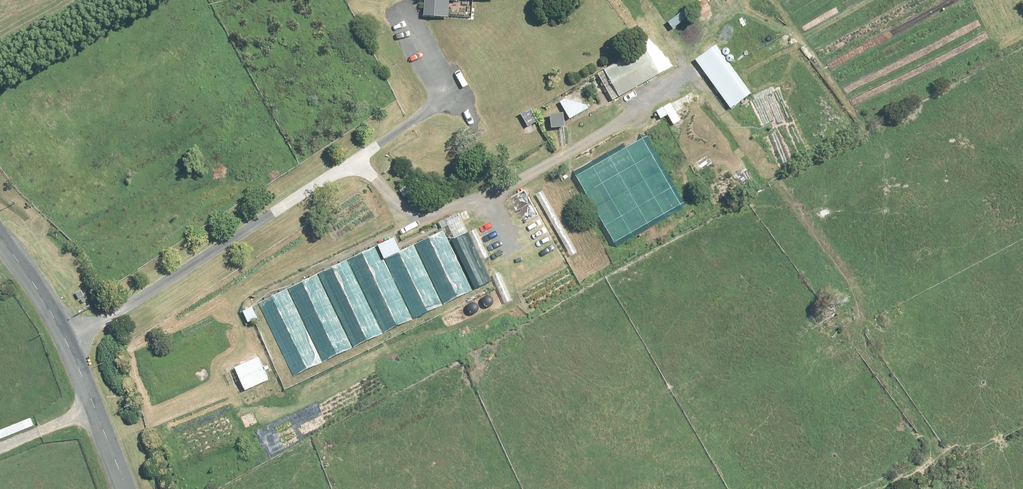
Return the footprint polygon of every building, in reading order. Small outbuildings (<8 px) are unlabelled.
[(424,16),(449,17),(450,0),(458,1),(458,0),(425,0),(424,16)] [(696,60),(731,108),(751,93),(716,45),(696,60)] [(646,47),(605,70),(620,96),(661,74),(646,47)] [(565,99),(560,102),(570,119),(589,108),(587,105),(565,99)] [(530,108),(521,114),(528,126),(538,121),(530,108)] [(564,113),(550,114),(552,128),(565,126),(564,113)] [(410,234),(445,309),(473,296),(439,221),(410,234)] [(379,248),(414,322),(442,309),(408,235),(379,248)] [(463,235),(452,241),(475,289),(486,284),(463,235)] [(348,261),(382,335),(411,322),(377,248),(348,261)] [(318,275),(352,349),(381,336),(347,262),(318,275)] [(288,290),(322,364),(351,351),(317,277),(288,290)] [(259,303),(293,377),(322,364),(288,290),(259,303)] [(259,357),(235,368),(245,391),(269,380),(259,357)]
